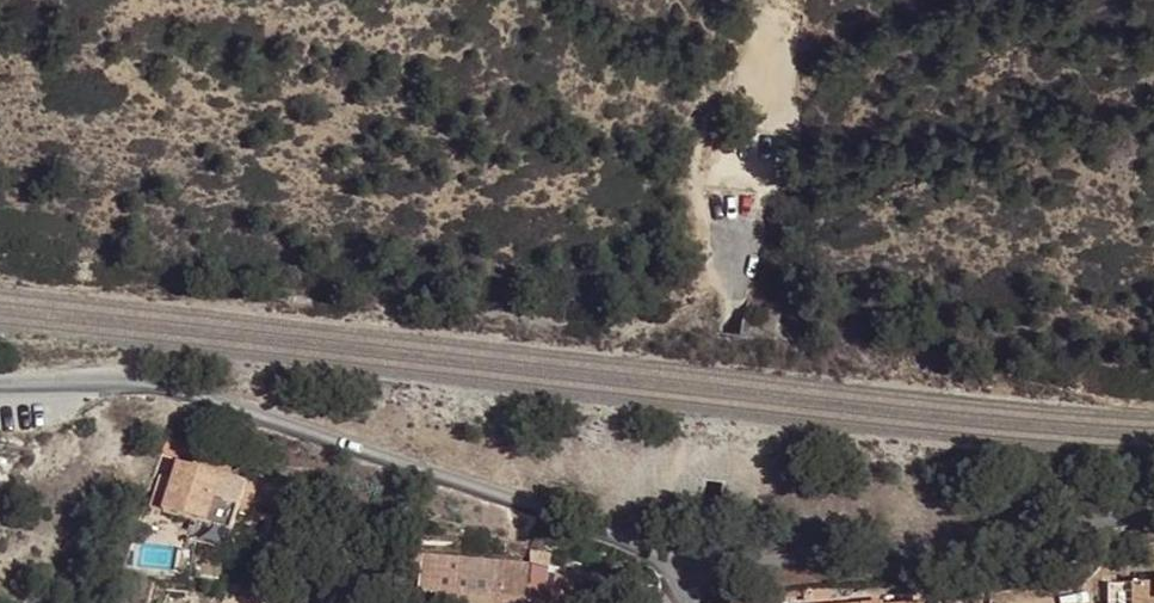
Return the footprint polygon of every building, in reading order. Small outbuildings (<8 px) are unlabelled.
[(233,531),(246,482),(178,463),(173,479),(160,475),(155,494),(158,495),(154,509),(233,531)] [(492,559),(413,552),(413,563),(420,564),(418,592),(412,592),(412,602),(498,602),(504,602),(531,602),(530,570),(530,562),(492,559)] [(645,599),(631,595),(632,592),(585,579),(577,592),(558,581),(551,592),(539,585),(547,564),(542,563),(543,554),(531,552),(530,562),(530,570),(531,602),(644,602),(645,599)] [(1108,583),(1108,602),(1153,602),(1153,582),(1108,583)] [(803,589),(804,601),(831,599),(829,587),(803,589)] [(224,594),(220,602),(235,602),(237,596),(224,594)]
